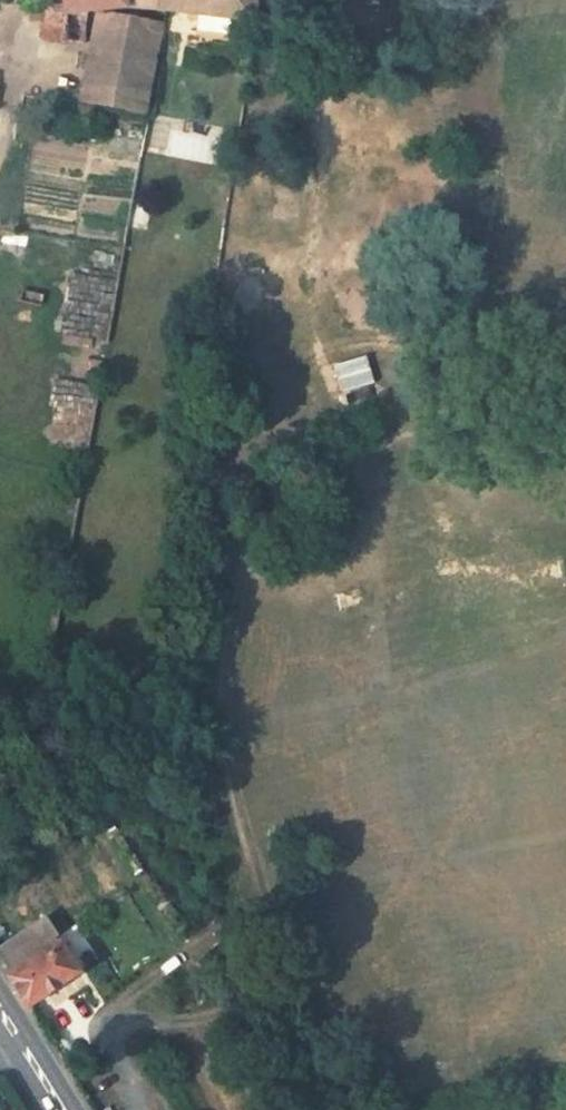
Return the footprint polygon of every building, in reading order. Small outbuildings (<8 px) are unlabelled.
[(74,20),(59,19),(59,35),(76,36),(76,24),(139,14),(139,0),(74,0),(74,20)] [(139,14),(184,20),(269,30),(270,21),(272,0),(139,0),(139,14)] [(5,25),(9,8),(0,6),(0,25),(5,25)] [(106,119),(164,130),(182,30),(123,21),(106,119)] [(101,141),(111,142),(116,140),(117,136),(116,129),(110,125),(105,124),(106,119),(69,113),(66,130),(65,139),(99,145),(101,141)] [(368,353),(335,362),(342,389),(375,380),(368,353)] [(97,836),(91,827),(83,832),(90,842),(97,836)] [(12,961),(27,986),(75,958),(69,950),(74,947),(61,928),(12,961)] [(93,984),(75,958),(27,986),(46,1017),(93,984)]
